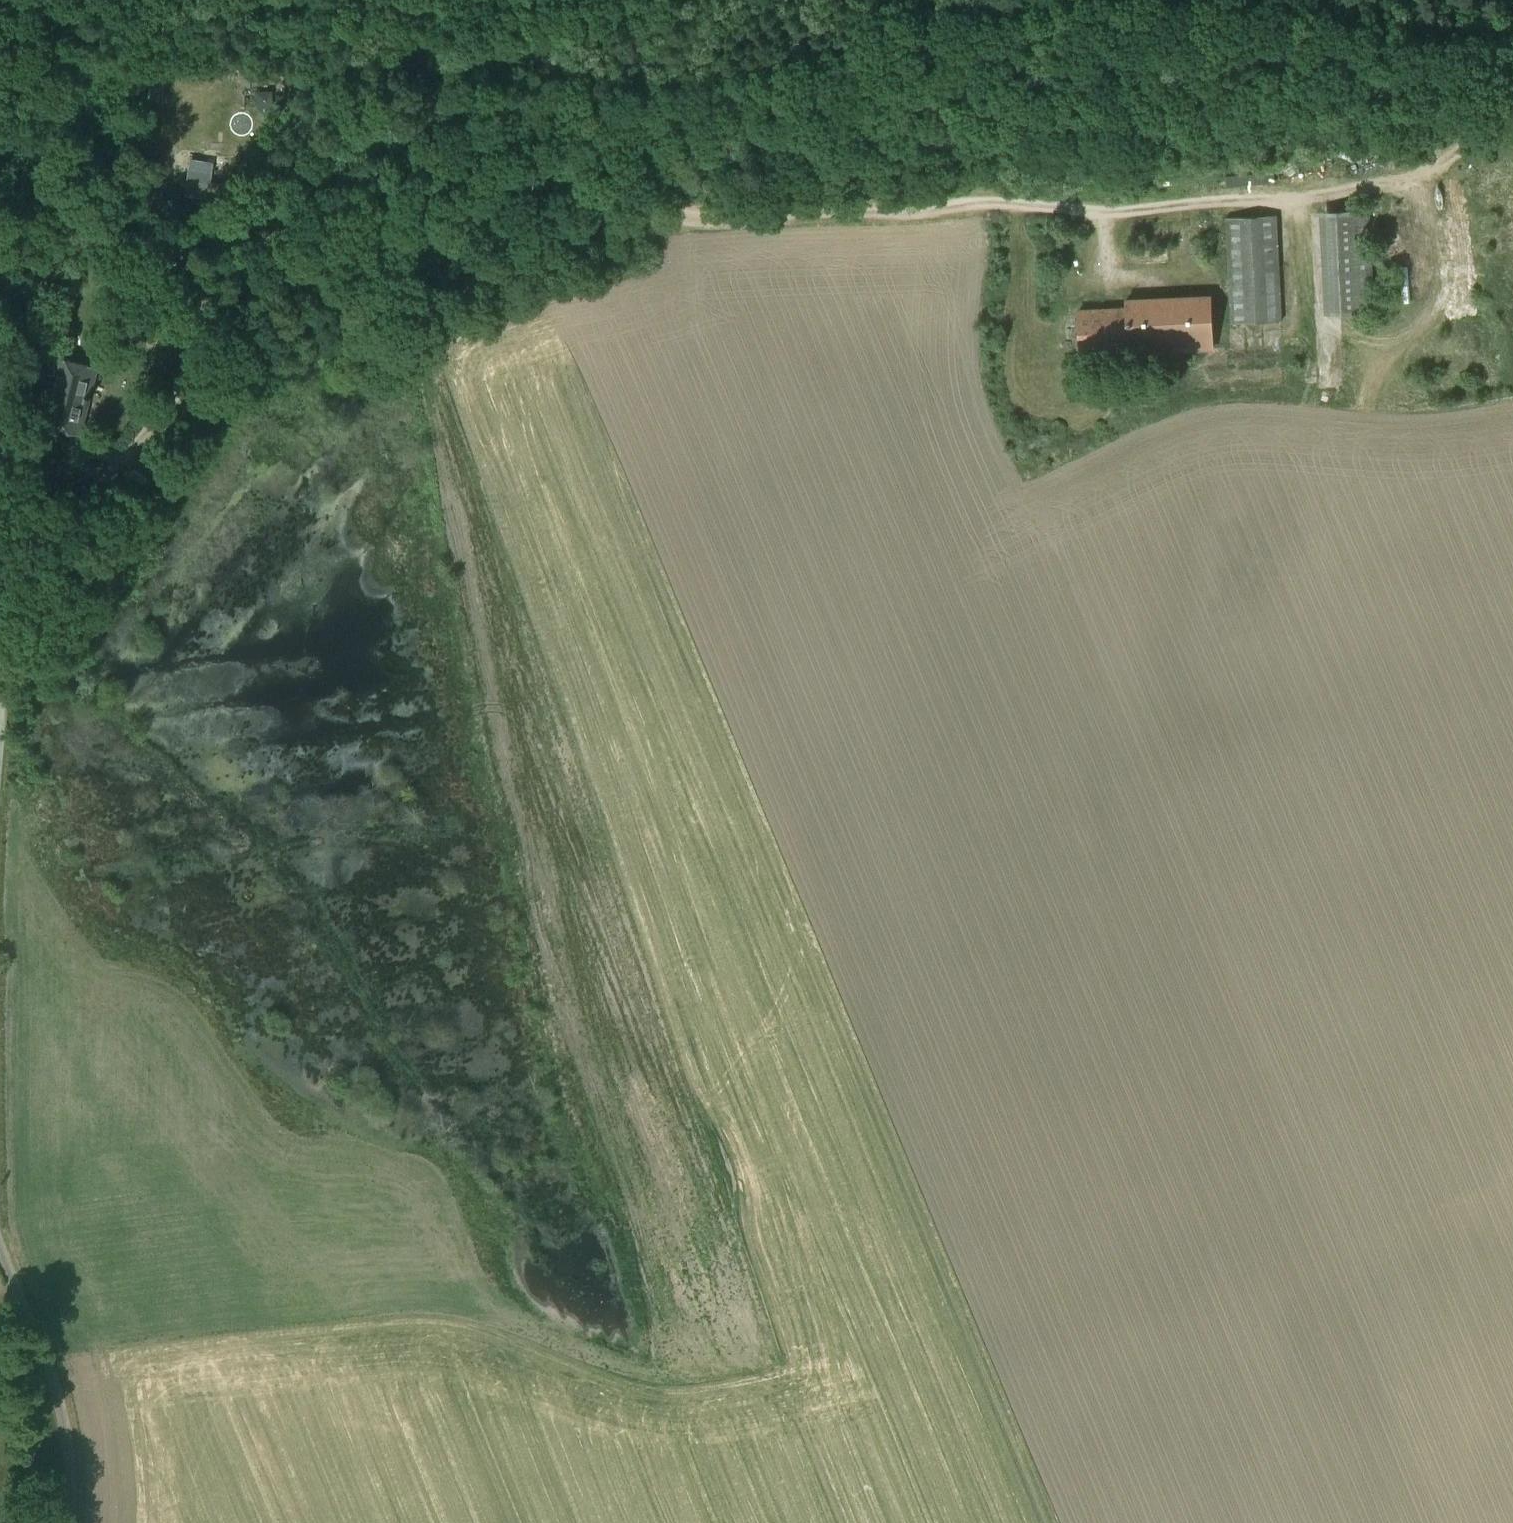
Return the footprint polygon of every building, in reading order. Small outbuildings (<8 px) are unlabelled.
[(1368,210),(1335,212),(1321,212),(1326,313),(1374,310),(1368,210)] [(1231,322),(1283,320),(1277,215),(1226,218),(1231,322)] [(1127,299),(1128,314),(1117,314),(1117,308),(1079,309),(1082,351),(1131,349),(1131,351),(1213,348),(1211,295),(1127,299)] [(49,355),(32,421),(79,433),(96,367),(49,355)]
